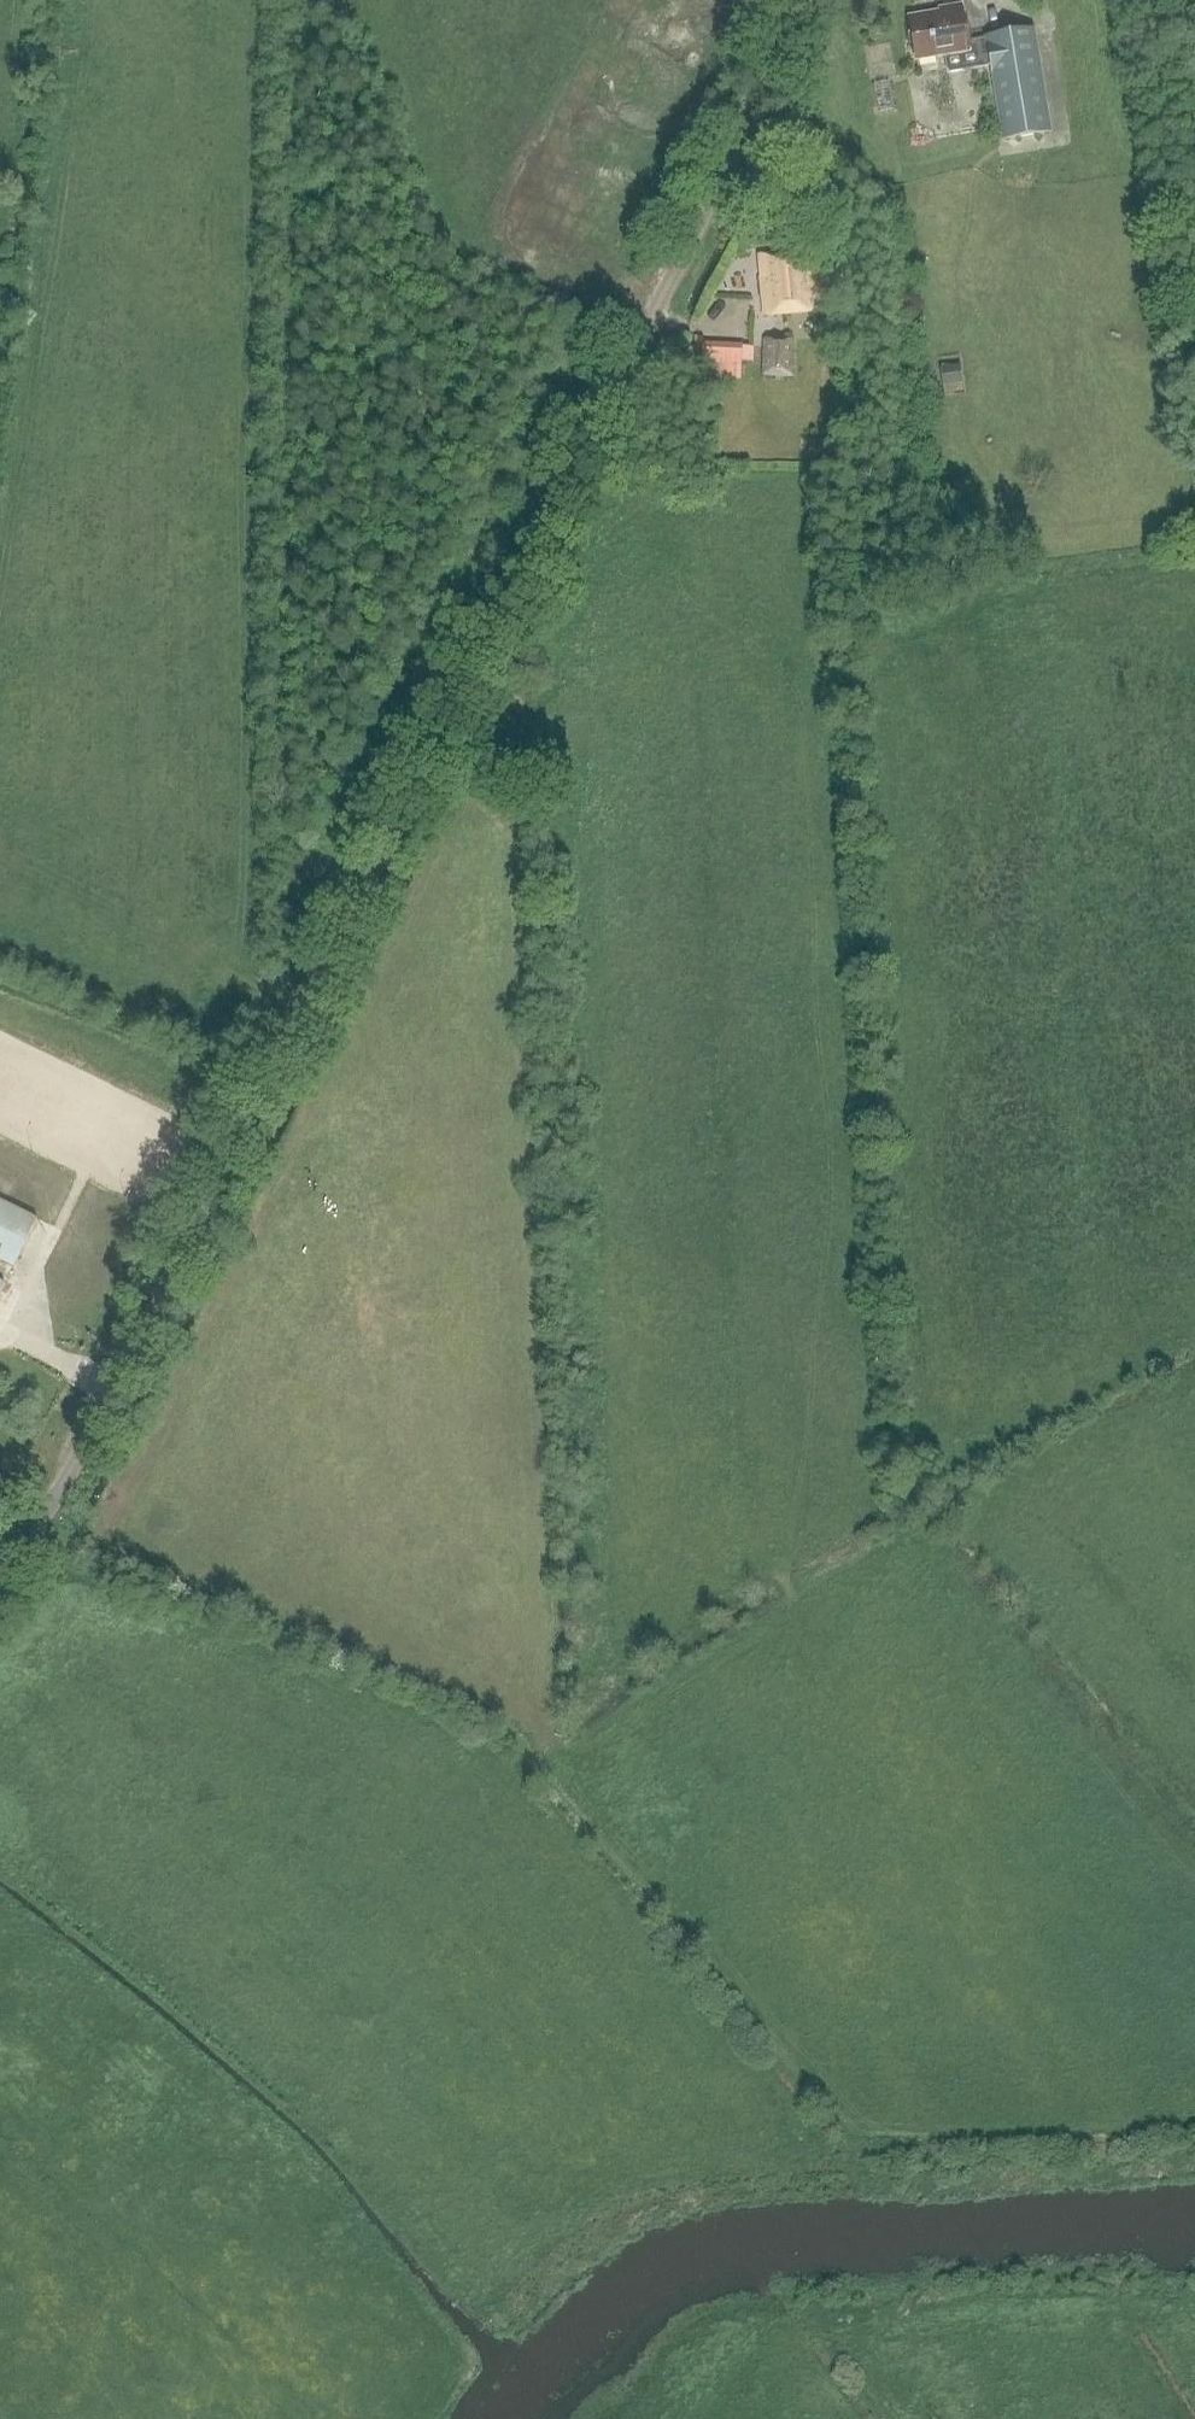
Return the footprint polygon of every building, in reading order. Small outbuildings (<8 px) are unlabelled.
[(948,71),(989,64),(1002,140),(1051,131),(1034,28),(984,37),(985,40),(968,43),(962,8),(909,17),(916,60),(945,55),(948,71)] [(1166,77),(1163,57),(1150,59),(1154,79),(1166,77)] [(766,315),(818,310),(814,265),(807,265),(805,238),(784,240),(785,251),(760,253),(766,315)] [(762,338),(761,376),(793,377),(795,339),(762,338)] [(708,342),(707,377),(740,379),(741,361),(753,361),(753,346),(742,346),(742,343),(708,342)] [(960,365),(940,367),(942,385),(962,382),(960,365)] [(0,1200),(0,1261),(12,1267),(36,1218),(0,1200)]
